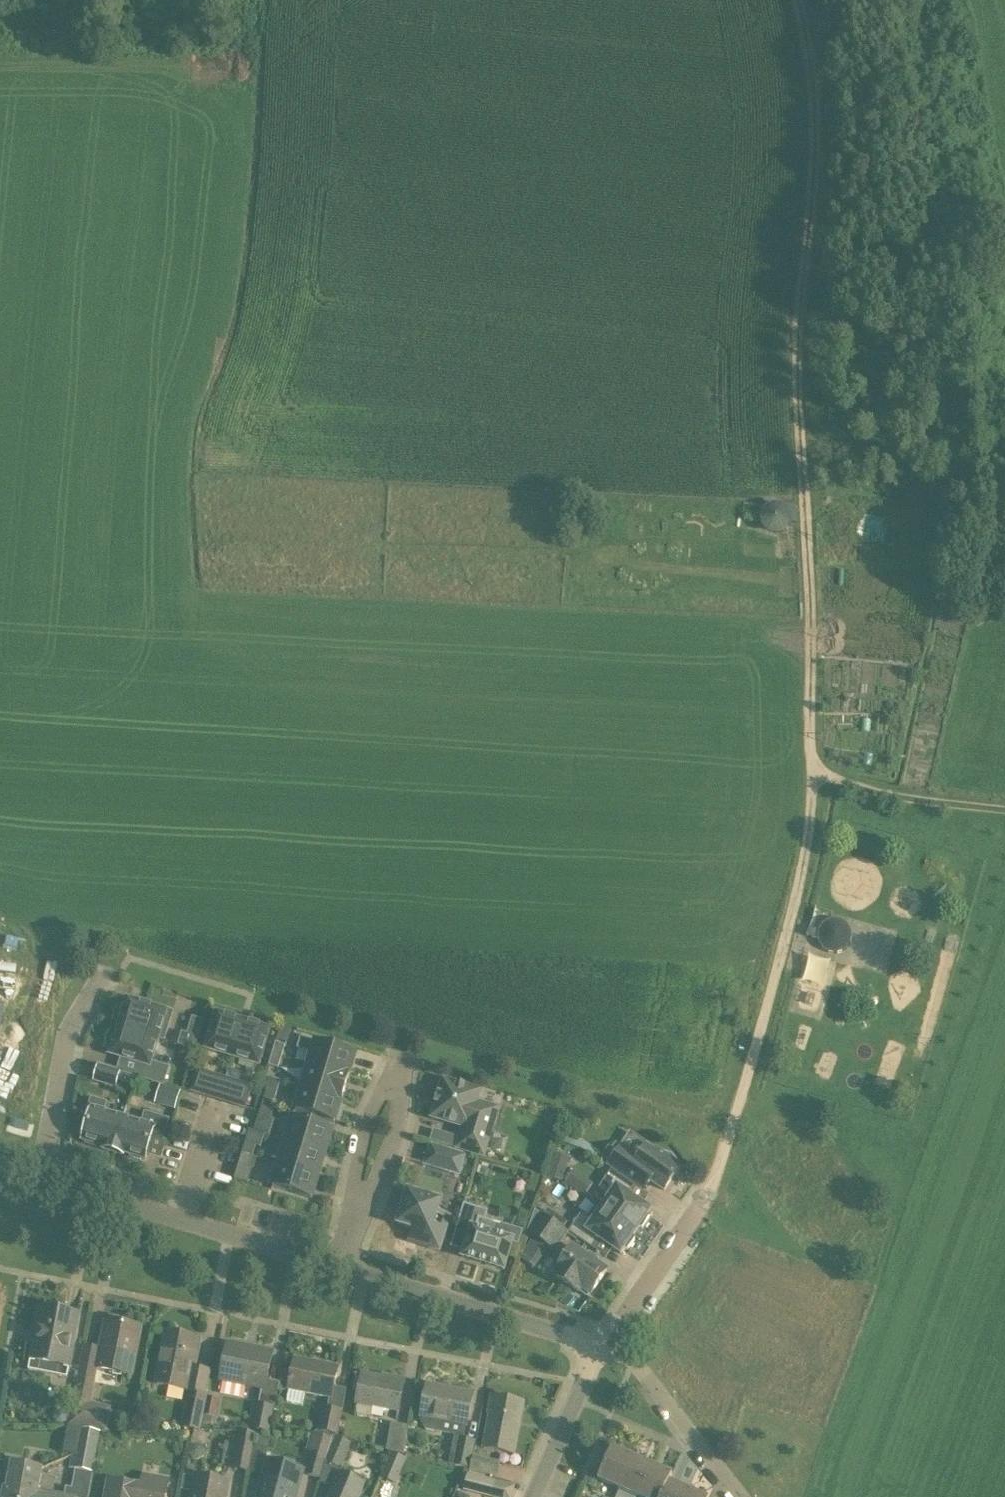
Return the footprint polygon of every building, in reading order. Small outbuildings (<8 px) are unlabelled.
[(833,953),(838,953),(842,951),(845,949),(848,946),(850,941),(852,938),(852,934),(850,930),(849,927),(846,923),(841,920),(836,919),(831,920),(827,921),(823,924),(820,927),(818,932),(818,936),(819,941),(821,945),(825,949),(829,952),(833,953)] [(119,1026),(160,1038),(165,1040),(173,1012),(128,998),(119,1026)] [(206,1048),(232,1056),(243,1020),(217,1012),(206,1048)] [(271,1028),(243,1020),(232,1056),(260,1065),(271,1028)] [(278,1023),(275,1040),(286,1042),(289,1025),(278,1023)] [(151,1067),(160,1038),(119,1026),(111,1054),(151,1067)] [(178,1045),(195,1049),(199,1036),(181,1032),(178,1045)] [(306,1064),(350,1078),(350,1077),(349,1076),(356,1054),(301,1038),(298,1049),(309,1052),(306,1064)] [(276,1043),(273,1054),(282,1057),(285,1045),(276,1043)] [(279,1068),(282,1057),(273,1054),(269,1066),(279,1068)] [(343,1100),(350,1078),(306,1064),(306,1065),(310,1066),(304,1088),(343,1100)] [(122,1072),(99,1065),(94,1082),(117,1088),(122,1072)] [(485,1157),(500,1108),(480,1101),(483,1091),(445,1079),(432,1118),(464,1127),(458,1148),(485,1157)] [(211,1085),(197,1080),(193,1092),(207,1096),(211,1085)] [(153,1099),(175,1106),(180,1088),(158,1081),(153,1099)] [(343,1100),(304,1088),(297,1111),(336,1122),(342,1100),(343,1100)] [(250,1097),(236,1092),(232,1104),(247,1108),(250,1097)] [(273,1108),(276,1096),(267,1093),(264,1105),(273,1108)] [(114,1151),(124,1117),(104,1111),(107,1103),(93,1099),(90,1108),(93,1109),(88,1125),(86,1126),(83,1136),(85,1137),(84,1140),(87,1141),(87,1144),(97,1147),(99,1145),(104,1147),(104,1148),(114,1151)] [(260,1133),(265,1135),(273,1108),(264,1105),(255,1132),(260,1133)] [(124,1117),(114,1151),(125,1154),(125,1153),(131,1155),(131,1157),(141,1160),(143,1158),(146,1159),(153,1137),(164,1141),(170,1120),(146,1113),(143,1123),(124,1117)] [(288,1141),(326,1153),(333,1130),(294,1119),(288,1141)] [(244,1153),(253,1155),(260,1133),(255,1132),(250,1130),(244,1153)] [(288,1141),(281,1164),(319,1176),(326,1153),(288,1141)] [(461,1177),(467,1155),(430,1143),(423,1165),(461,1177)] [(657,1150),(656,1152),(647,1146),(640,1156),(624,1145),(609,1166),(613,1169),(628,1180),(636,1169),(666,1190),(682,1167),(676,1163),(677,1161),(671,1154),(663,1152),(662,1153),(657,1150)] [(548,1176),(564,1179),(569,1154),(553,1151),(548,1176)] [(244,1153),(240,1165),(250,1167),(253,1155),(244,1153)] [(319,1176),(281,1164),(280,1166),(274,1164),(269,1182),(275,1184),(274,1187),(312,1198),(319,1176)] [(635,1184),(628,1180),(613,1169),(600,1188),(612,1196),(604,1209),(637,1232),(639,1228),(642,1229),(650,1218),(649,1214),(652,1210),(629,1194),(635,1184)] [(564,1185),(589,1191),(593,1176),(568,1170),(564,1185)] [(441,1249),(447,1228),(435,1225),(442,1201),(410,1191),(400,1224),(416,1229),(412,1241),(441,1249)] [(506,1269),(515,1238),(498,1233),(500,1225),(485,1220),(488,1211),(465,1204),(456,1233),(469,1237),(463,1256),(506,1269)] [(544,1214),(564,1228),(568,1222),(547,1208),(544,1214)] [(634,1236),(637,1232),(604,1209),(595,1221),(583,1213),(570,1232),(592,1247),(598,1237),(622,1253),(625,1249),(628,1249),(635,1239),(634,1236)] [(564,1228),(544,1214),(543,1214),(541,1213),(541,1214),(535,1210),(527,1233),(556,1253),(570,1233),(563,1229),(564,1228)] [(592,1293),(608,1270),(575,1247),(557,1275),(580,1291),(581,1289),(588,1295),(590,1291),(592,1293)] [(70,1369),(81,1315),(40,1307),(30,1361),(31,1361),(29,1371),(68,1379),(70,1368),(70,1369)] [(67,1425),(108,1426),(112,1406),(91,1403),(98,1369),(133,1376),(143,1327),(105,1320),(100,1347),(84,1344),(67,1425)] [(200,1431),(212,1369),(196,1366),(201,1339),(166,1332),(155,1384),(189,1391),(182,1427),(200,1431)] [(275,1392),(277,1382),(268,1380),(273,1353),(228,1344),(220,1381),(262,1390),(259,1403),(257,1403),(251,1429),(270,1433),(278,1393),(275,1392)] [(332,1399),(338,1368),(295,1359),(288,1390),(332,1399)] [(275,1392),(278,1393),(285,1394),(290,1370),(281,1368),(279,1382),(277,1382),(275,1392)] [(356,1404),(357,1404),(355,1416),(371,1419),(373,1407),(399,1412),(405,1379),(387,1376),(387,1378),(362,1373),(362,1374),(355,1373),(352,1389),(359,1390),(356,1404)] [(451,1393),(426,1388),(420,1418),(422,1418),(421,1422),(425,1429),(437,1432),(439,1422),(468,1427),(474,1393),(452,1389),(451,1393)] [(216,1417),(219,1399),(208,1397),(205,1415),(216,1417)] [(515,1455),(525,1403),(492,1397),(488,1414),(490,1414),(483,1449),(515,1455)] [(339,1419),(341,1419),(343,1410),(323,1406),(318,1430),(318,1432),(331,1432),(334,1433),(336,1433),(339,1419)] [(404,1454),(409,1426),(392,1423),(387,1451),(404,1454)] [(106,1433),(108,1426),(67,1425),(81,1428),(76,1454),(82,1451),(97,1454),(101,1432),(106,1433)] [(311,1432),(306,1450),(328,1455),(334,1433),(331,1432),(318,1432),(318,1430),(314,1429),(313,1433),(311,1432)] [(254,1447),(257,1433),(240,1430),(233,1469),(249,1472),(250,1470),(249,1470),(254,1447)] [(343,1435),(336,1433),(334,1433),(328,1455),(325,1462),(327,1463),(341,1470),(352,1443),(343,1439),(343,1435)] [(465,1467),(470,1468),(476,1440),(464,1438),(461,1437),(455,1466),(465,1467)] [(254,1447),(249,1470),(250,1470),(264,1474),(257,1496),(297,1496),(304,1470),(268,1460),(270,1451),(254,1447)] [(618,1489),(632,1456),(612,1448),(598,1480),(618,1489)] [(97,1454),(82,1451),(76,1454),(72,1453),(69,1468),(75,1469),(72,1487),(66,1486),(64,1496),(38,1491),(37,1496),(89,1496),(97,1454)] [(396,1484),(407,1459),(391,1452),(381,1477),(396,1484)] [(498,1477),(501,1462),(474,1455),(471,1471),(498,1477)] [(652,1465),(632,1456),(618,1489),(638,1496),(652,1465)] [(38,1491),(43,1468),(12,1462),(5,1496),(37,1496),(38,1491)] [(670,1481),(673,1474),(652,1465),(638,1496),(662,1496),(669,1481),(670,1481)] [(366,1483),(340,1472),(331,1492),(333,1493),(332,1496),(360,1496),(366,1483)] [(516,1486),(468,1473),(464,1491),(487,1496),(513,1496),(516,1486)] [(171,1479),(143,1474),(141,1485),(108,1479),(105,1496),(167,1496),(171,1479)] [(230,1482),(195,1476),(191,1496),(228,1496),(230,1482)] [(670,1481),(669,1481),(662,1496),(686,1496),(689,1490),(670,1481)]
